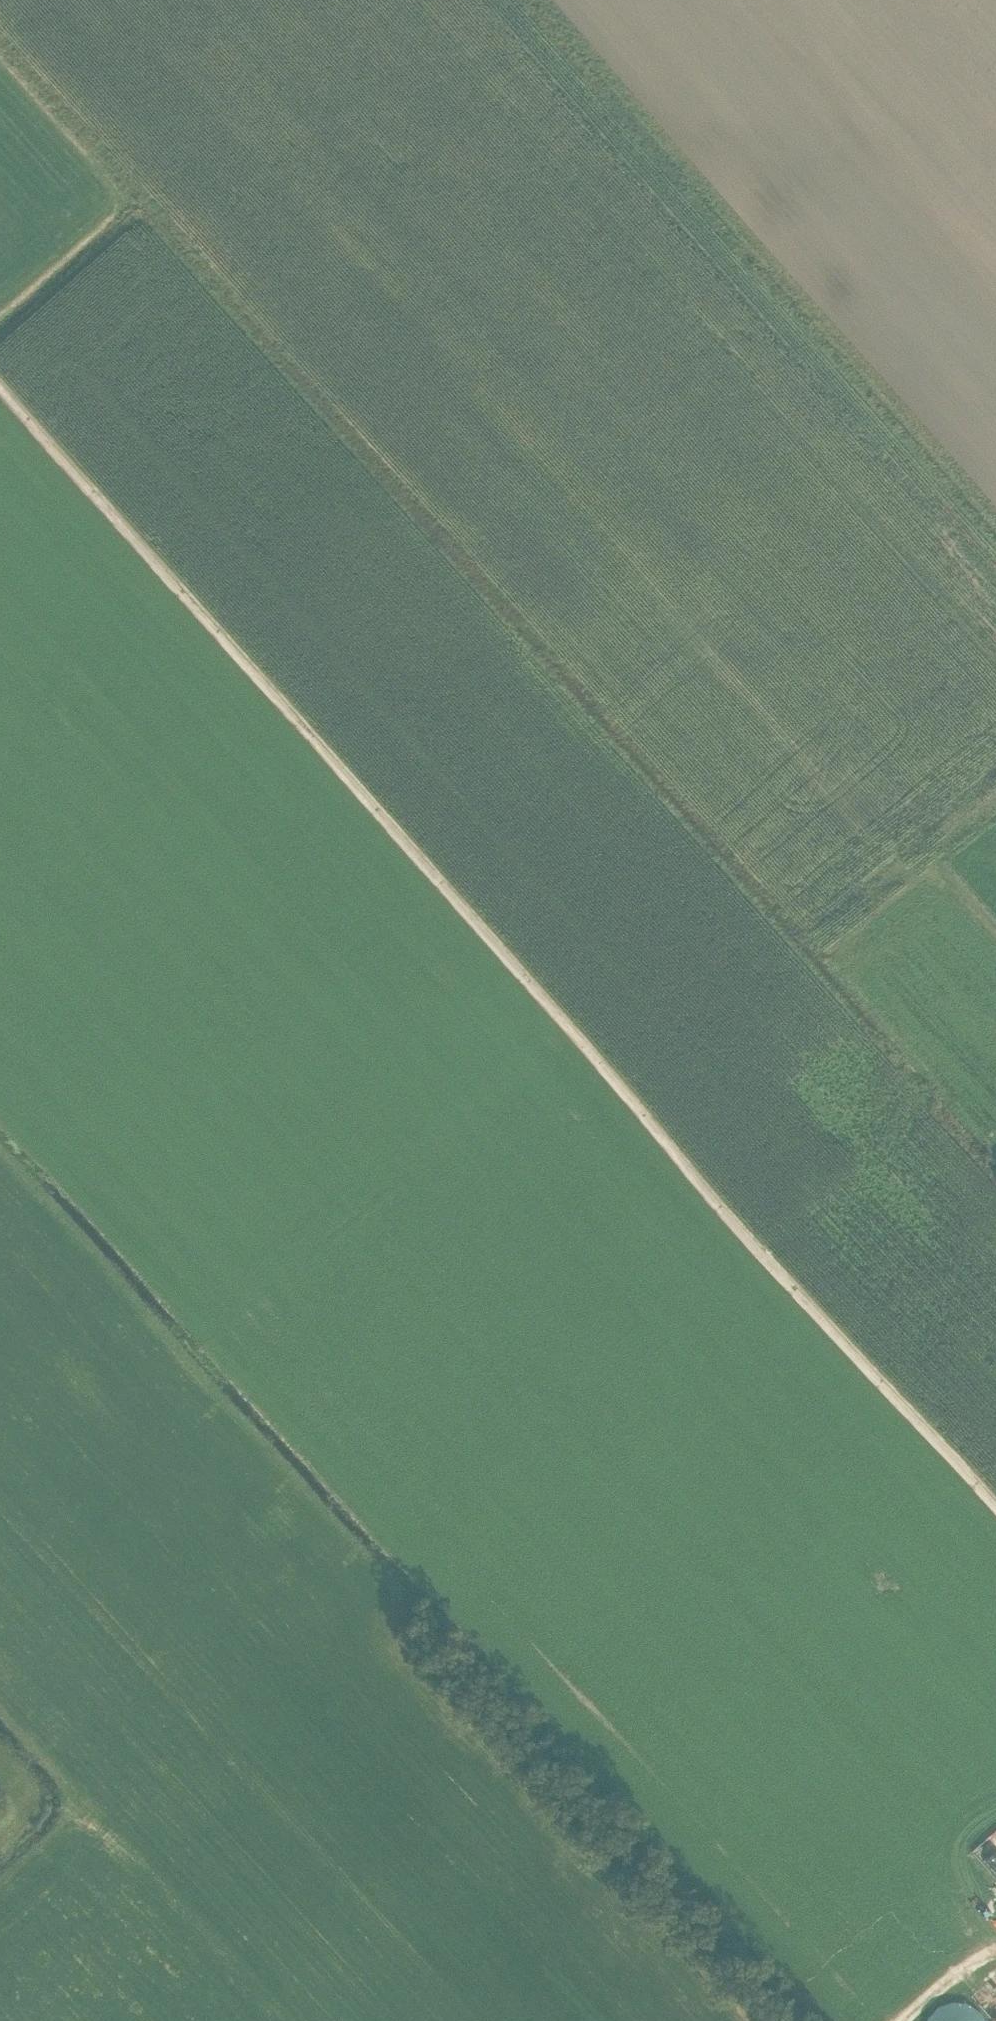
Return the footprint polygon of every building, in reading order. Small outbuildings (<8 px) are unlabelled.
[(927,2018),(926,2020),(983,2020),(977,2012),(970,2006),(961,2003),(951,2003),(941,2005),(933,2011),(927,2018)]
